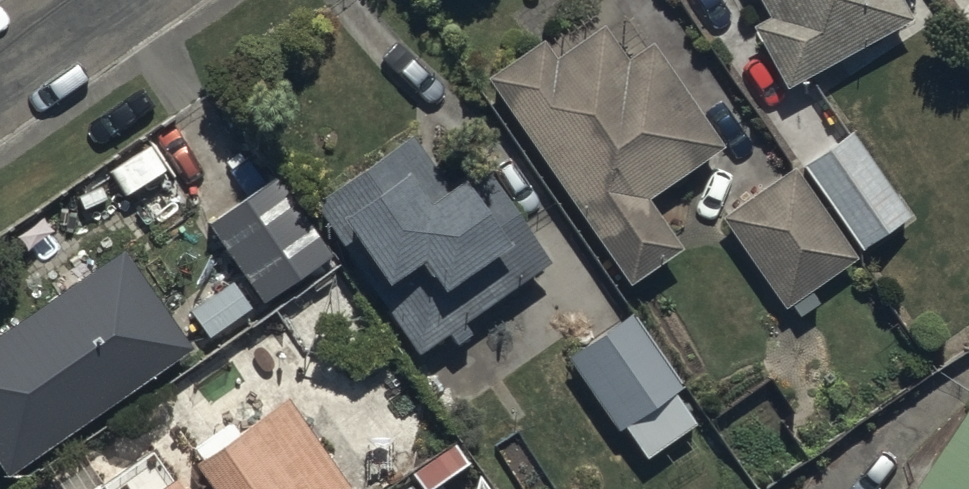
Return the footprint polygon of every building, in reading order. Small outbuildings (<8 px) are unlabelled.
[(770,10),(750,21),(785,83),(913,11),(907,0),(764,0),(770,10)] [(543,34),(490,71),(634,274),(683,240),(649,192),(725,138),(650,33),(625,51),(603,20),(556,53),(543,34)] [(411,127),(315,196),(422,346),(447,327),(456,340),(473,328),(465,317),(555,252),(490,162),(474,174),(465,162),(446,176),(411,127)] [(851,128),(804,160),(859,241),(909,208),(851,128)] [(794,162),(722,212),(786,302),(795,296),(807,314),(825,302),(812,284),(857,253),(794,162)] [(278,167),(209,215),(265,296),(334,247),(278,167)] [(196,340),(126,241),(0,330),(0,460),(9,473),(196,340)] [(631,304),(568,351),(621,423),(622,423),(647,456),(698,418),(676,387),(687,379),(631,304)] [(350,478),(292,391),(243,424),(236,413),(190,443),(221,488),(334,488),(350,478)] [(908,488),(968,488),(968,398),(908,488)] [(180,462),(140,488),(198,488),(180,462)] [(105,475),(85,488),(115,488),(105,475)]
